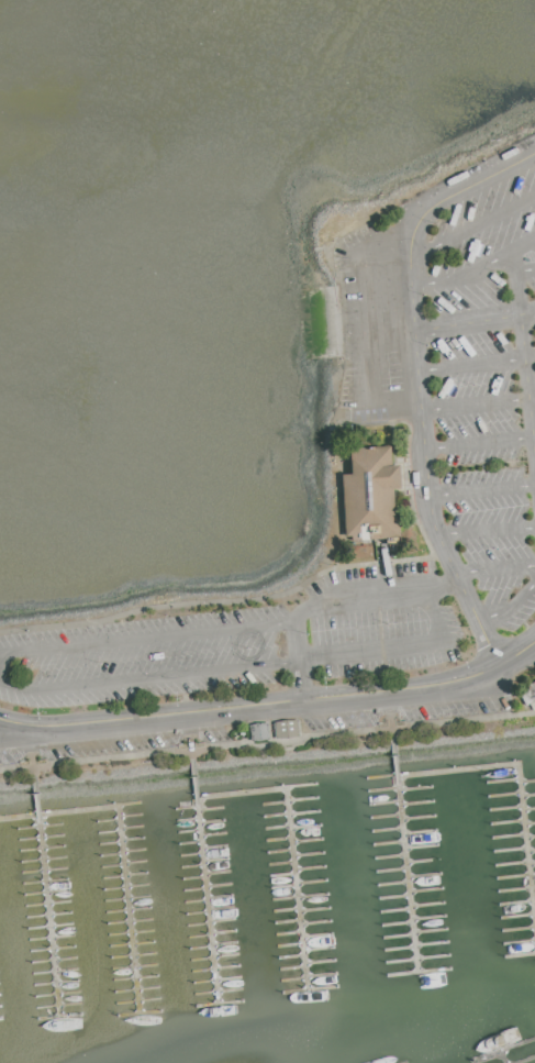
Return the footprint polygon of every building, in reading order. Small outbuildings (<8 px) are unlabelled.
[(400,536),(346,540),(343,474),(354,474),(353,449),(392,446),(392,465),(401,465),(402,487),(394,488),(397,517),(399,517),(400,536)] [(531,691),(521,695),(525,704),(534,700),(534,683),(528,686),(531,691)] [(253,741),(252,723),(269,722),(270,740),(253,741)]
